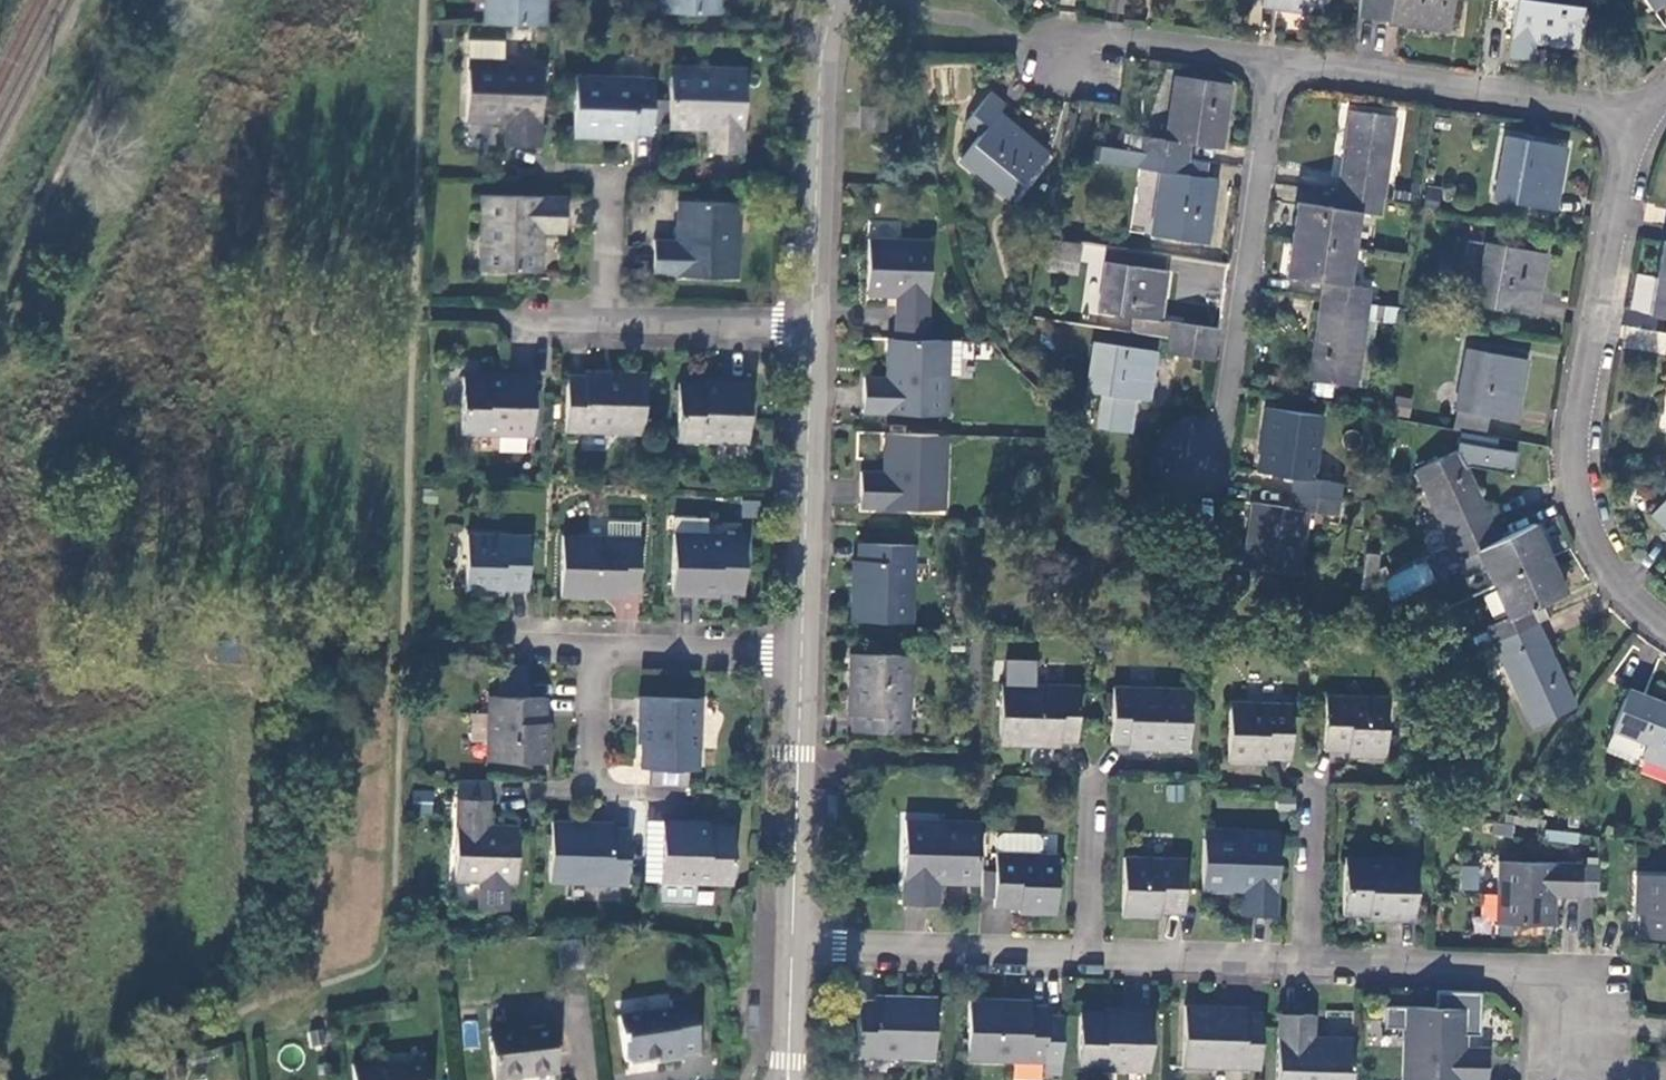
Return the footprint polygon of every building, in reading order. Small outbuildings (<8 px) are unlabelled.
[(544,25),(545,0),(484,0),(483,23),(544,25)] [(718,0),(663,0),(663,12),(717,15),(718,0)] [(1330,0),(1266,0),(1266,6),(1328,15),(1330,0)] [(1359,16),(1391,19),(1392,22),(1452,31),(1456,0),(1361,0),(1359,16)] [(1586,0),(1519,0),(1513,39),(1580,49),(1586,0)] [(1653,9),(1665,0),(1647,0),(1653,9)] [(473,44),(473,63),(509,64),(509,44),(473,44)] [(543,148),(546,65),(473,63),(470,124),(507,125),(507,147),(543,148)] [(671,123),(671,127),(711,129),(712,150),(746,151),(750,69),(672,66),(671,103),(671,123)] [(656,77),(579,75),(577,135),(604,138),(605,131),(653,133),(653,122),(654,102),(656,77)] [(1144,140),(1142,154),(1190,161),(1192,146),(1222,150),(1231,84),(1177,77),(1168,141),(1144,140)] [(1007,104),(992,92),(967,125),(981,136),(963,159),(1012,200),(1049,153),(1001,113),(1007,104)] [(654,102),(653,122),(671,123),(671,103),(654,102)] [(1351,112),(1339,194),(1386,201),(1397,117),(1351,112)] [(1567,149),(1508,138),(1497,200),(1556,210),(1567,149)] [(1102,148),(1085,146),(1083,162),(1100,165),(1102,148)] [(1190,161),(1142,154),(1102,148),(1100,165),(1163,174),(1154,237),(1209,245),(1218,180),(1208,178),(1188,175),(1190,161)] [(1208,178),(1211,164),(1190,161),(1188,175),(1208,178)] [(568,197),(484,194),(481,269),(542,271),(545,232),(566,233),(568,197)] [(1298,202),(1293,239),(1357,249),(1362,212),(1384,215),(1386,201),(1339,194),(1337,209),(1298,202)] [(740,278),(741,203),(680,202),(677,240),(656,239),(656,276),(740,278)] [(1465,223),(1450,220),(1449,231),(1463,233),(1465,223)] [(1326,284),(1324,298),(1370,305),(1372,291),(1351,288),(1357,249),(1293,239),(1288,278),(1326,284)] [(929,325),(931,243),(871,241),(869,289),(897,290),(897,324),(929,325)] [(1050,241),(1048,258),(1078,262),(1080,246),(1050,241)] [(1548,255),(1489,245),(1478,306),(1537,316),(1548,255)] [(1171,339),(1216,345),(1219,329),(1163,322),(1170,272),(1108,263),(1101,312),(1136,318),(1134,334),(1171,339)] [(1658,278),(1652,316),(1665,319),(1665,280),(1658,278)] [(1370,305),(1324,298),(1312,380),(1356,388),(1370,305)] [(1213,360),(1216,345),(1171,339),(1169,354),(1213,360)] [(950,341),(896,340),(896,378),(866,378),(865,416),(947,420),(948,379),(950,341)] [(960,341),(950,341),(948,379),(959,379),(960,341)] [(1158,353),(1096,344),(1089,394),(1103,396),(1098,428),(1132,434),(1137,400),(1150,402),(1158,353)] [(1460,411),(1492,418),(1517,422),(1529,360),(1471,350),(1460,411)] [(617,379),(571,379),(570,433),(647,434),(649,375),(617,374),(617,379)] [(535,437),(538,376),(513,375),(512,380),(470,378),(466,435),(535,437)] [(751,444),(753,383),(726,383),(726,387),(683,385),(680,443),(751,444)] [(1406,419),(1410,400),(1397,398),(1394,416),(1406,419)] [(1297,479),(1295,494),(1340,501),(1343,485),(1315,481),(1324,417),(1269,408),(1260,473),(1297,479)] [(1456,431),(1488,437),(1492,418),(1460,411),(1456,431)] [(948,435),(893,433),(891,472),(863,471),(862,508),(944,512),(948,435)] [(1433,555),(1494,527),(1460,451),(1418,471),(1445,530),(1426,540),(1433,555)] [(1364,488),(1350,486),(1349,496),(1363,498),(1364,488)] [(1340,501),(1295,494),(1293,509),(1255,504),(1246,569),(1301,578),(1310,513),(1338,517),(1340,501)] [(758,518),(758,500),(740,500),(740,518),(758,518)] [(1653,516),(1665,527),(1665,502),(1653,516)] [(679,518),(678,535),(710,536),(711,519),(679,518)] [(611,523),(611,539),(643,540),(643,524),(611,523)] [(1500,541),(1494,527),(1433,555),(1441,570),(1480,552),(1496,586),(1552,560),(1536,527),(1500,541)] [(710,536),(678,535),(675,595),(700,597),(701,592),(745,594),(747,537),(710,536)] [(532,538),(469,536),(468,593),(504,595),(505,589),(530,591),(532,538)] [(611,539),(566,537),(565,597),(594,598),(594,592),(641,594),(643,540),(611,539)] [(911,624),(914,547),(860,545),(858,590),(854,590),(853,621),(911,624)] [(1367,556),(1362,590),(1375,584),(1378,558),(1367,556)] [(1381,580),(1390,601),(1436,581),(1427,559),(1381,580)] [(1568,594),(1552,560),(1496,586),(1511,620),(1491,630),(1498,644),(1539,624),(1532,610),(1543,605),(1568,594)] [(635,620),(638,604),(616,599),(612,616),(635,620)] [(1550,619),(1543,605),(1532,610),(1539,624),(1550,619)] [(1577,708),(1539,624),(1498,644),(1536,727),(1577,708)] [(906,736),(909,658),(855,656),(854,702),(847,703),(847,734),(906,736)] [(1080,687),(1001,686),(999,747),(1028,748),(1028,742),(1077,743),(1080,687)] [(1630,690),(1614,731),(1650,746),(1645,761),(1665,769),(1665,704),(1630,690)] [(1190,694),(1115,691),(1113,746),(1155,747),(1155,752),(1187,753),(1190,694)] [(545,699),(491,698),(488,759),(548,762),(550,726),(545,725),(545,699)] [(698,772),(701,700),(639,699),(638,727),(644,727),(642,770),(654,770),(653,787),(689,788),(690,772),(698,772)] [(1389,701),(1328,699),(1326,752),(1350,753),(1350,758),(1387,759),(1389,701)] [(1295,707),(1232,704),(1229,763),(1268,764),(1268,759),(1295,760),(1295,707)] [(1479,782),(1482,767),(1469,765),(1466,779),(1479,782)] [(459,779),(458,799),(454,882),(482,883),(481,910),(509,911),(510,884),(518,884),(518,832),(488,830),(490,780),(459,779)] [(1508,816),(1506,824),(1548,830),(1549,821),(1508,816)] [(629,882),(631,829),(585,828),(585,822),(552,820),(551,880),(629,882)] [(939,884),(980,885),(982,823),(906,820),(904,906),(938,908),(939,884)] [(662,884),(732,885),(733,830),(692,828),(692,822),(663,821),(662,884)] [(1206,832),(1204,893),(1243,894),(1243,917),(1278,918),(1280,834),(1206,832)] [(1059,858),(1042,858),(1042,842),(1038,837),(1003,836),(999,841),(998,857),(997,857),(997,874),(996,901),(996,911),(1020,911),(1020,916),(1057,917),(1059,858)] [(1416,923),(1419,858),(1347,857),(1345,916),(1390,917),(1389,922),(1416,923)] [(1189,862),(1128,860),(1126,918),(1161,920),(1161,914),(1188,915),(1189,862)] [(1582,866),(1502,864),(1499,925),(1550,925),(1550,895),(1581,896),(1582,866)] [(1460,865),(1460,889),(1478,889),(1478,865),(1460,865)] [(1582,866),(1581,896),(1598,897),(1599,866),(1582,866)] [(985,901),(996,901),(997,874),(986,874),(985,901)] [(1638,877),(1636,911),(1641,912),(1640,940),(1665,940),(1665,878),(1638,877)] [(1498,894),(1482,893),(1480,918),(1495,920),(1498,894)] [(933,1062),(935,1002),(904,1001),(904,1007),(859,1004),(857,1060),(933,1062)] [(1001,1005),(969,1004),(968,1063),(1046,1065),(1048,1011),(1001,1010),(1001,1005)] [(697,1060),(692,1005),(669,1006),(670,1013),(617,1020),(622,1063),(628,1068),(655,1065),(655,1070),(677,1067),(677,1062),(697,1060)] [(1417,1008),(1415,1041),(1405,1041),(1403,1079),(1488,1079),(1490,1049),(1465,1048),(1467,1009),(1417,1008)] [(1415,1041),(1417,1008),(1406,1008),(1405,1041),(1415,1041)] [(1184,1072),(1262,1075),(1264,1017),(1215,1015),(1215,1011),(1186,1011),(1184,1072)] [(1123,1018),(1080,1016),(1079,1074),(1151,1074),(1152,1013),(1123,1012),(1123,1018)] [(1354,1042),(1317,1041),(1317,1018),(1281,1017),(1279,1079),(1353,1079),(1354,1042)] [(465,1045),(478,1044),(474,1020),(461,1022),(465,1045)] [(551,1033),(489,1040),(493,1079),(535,1079),(555,1078),(551,1033)] [(425,1065),(376,1071),(375,1064),(354,1067),(355,1079),(427,1079),(425,1065)]
